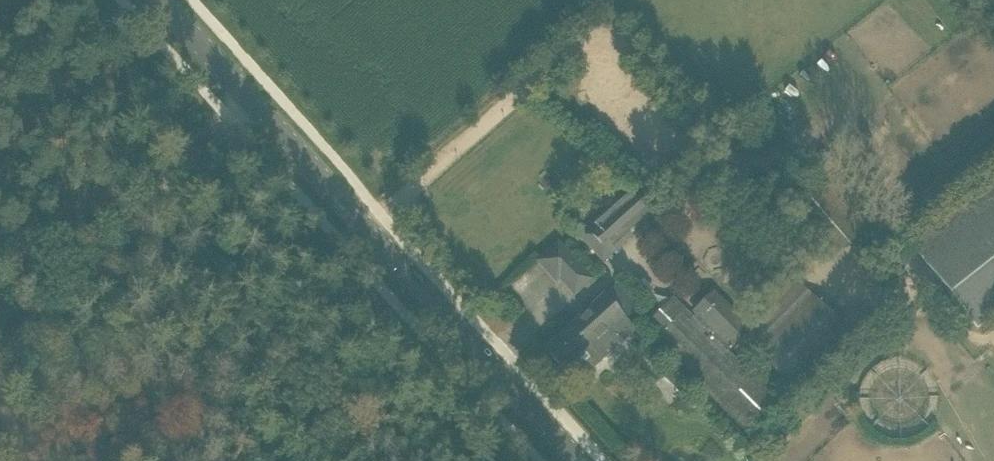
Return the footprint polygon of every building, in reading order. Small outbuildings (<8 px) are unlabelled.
[(791,205),(836,256),(878,220),(833,168),(791,205)] [(977,331),(993,317),(993,173),(907,242),(977,331)] [(591,222),(578,234),(579,235),(603,261),(651,217),(628,192),(593,224),(592,222),(591,222)] [(537,262),(555,282),(576,263),(557,243),(537,262)] [(741,338),(798,394),(854,337),(797,281),(741,338)] [(614,286),(559,336),(544,349),(566,373),(585,355),(595,366),(637,328),(627,317),(636,309),(614,286)] [(674,297),(644,327),(655,338),(751,433),(765,418),(780,403),(724,348),(748,324),(714,290),(690,314),(685,308),(674,297)] [(666,374),(652,383),(666,404),(680,395),(666,374)]
